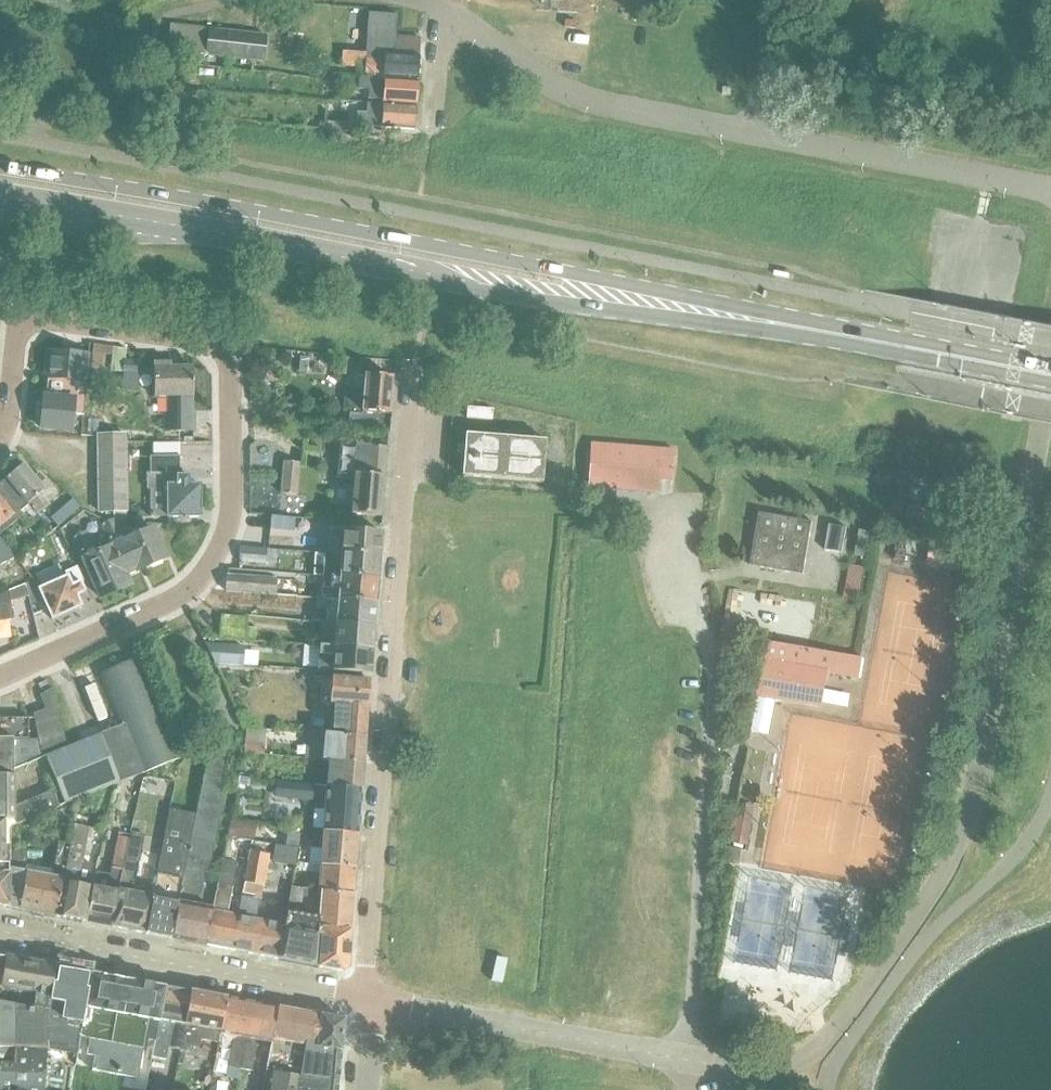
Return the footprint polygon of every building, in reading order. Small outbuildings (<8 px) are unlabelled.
[(342,52),(341,66),(365,68),(364,77),(383,78),(416,81),(418,57),(419,39),(396,37),(397,15),(368,13),(365,54),(342,52)] [(90,36),(107,39),(109,25),(93,22),(90,36)] [(170,24),(166,51),(262,62),(265,35),(211,29),(170,24)] [(381,104),(382,104),(415,106),(416,81),(383,78),(364,77),(359,76),(332,75),(332,87),(382,91),(381,104)] [(415,106),(382,104),(381,115),(342,112),(341,125),(357,126),(356,127),(413,131),(415,106)] [(93,365),(112,366),(113,341),(94,340),(93,365)] [(114,349),(111,372),(124,373),(125,370),(139,372),(138,374),(153,375),(153,397),(168,397),(168,414),(163,414),(163,430),(192,430),(192,414),(190,414),(190,396),(192,396),(191,367),(170,368),(170,363),(152,363),(126,360),(127,350),(114,349)] [(316,350),(293,350),(293,371),(317,371),(316,350)] [(86,382),(88,356),(48,352),(46,378),(47,378),(45,396),(44,396),(41,428),(69,431),(71,415),(83,416),(87,382),(86,382)] [(365,375),(362,412),(388,414),(391,377),(365,375)] [(471,414),(496,416),(497,404),(472,402),(471,414)] [(388,414),(362,412),(362,414),(349,413),(348,428),(389,430),(390,414),(388,414)] [(462,476),(543,482),(546,440),(465,433),(462,476)] [(97,436),(97,451),(125,450),(125,445),(124,435),(97,436)] [(155,439),(155,450),(185,450),(185,438),(155,439)] [(674,450),(661,449),(592,443),(588,486),(658,492),(660,466),(673,467),(674,450)] [(358,474),(360,444),(344,444),(343,473),(358,474)] [(367,475),(355,474),(352,513),(381,515),(386,448),(369,446),(367,475)] [(125,464),(125,456),(125,450),(97,451),(97,466),(125,465),(125,464)] [(151,471),(147,471),(147,490),(150,490),(150,513),(167,513),(167,516),(200,515),(200,484),(188,484),(188,475),(181,475),(181,455),(151,455),(151,471)] [(280,493),(298,495),(300,463),(283,461),(280,493)] [(24,465),(7,479),(28,504),(37,514),(46,507),(37,498),(50,487),(40,474),(35,479),(24,465)] [(97,466),(98,480),(126,480),(125,465),(97,466)] [(7,479),(0,484),(0,533),(21,516),(18,512),(28,504),(7,479)] [(126,480),(98,480),(98,495),(126,495),(126,480)] [(75,494),(53,512),(62,523),(84,505),(75,494)] [(126,495),(98,495),(98,511),(126,511),(126,495)] [(750,566),(803,575),(812,522),(759,513),(750,566)] [(271,530),(293,531),(294,517),(272,516),(271,530)] [(101,524),(109,540),(121,534),(114,519),(101,524)] [(329,528),(327,553),(380,556),(382,532),(365,530),(365,525),(343,523),(343,529),(329,528)] [(825,550),(842,553),(846,528),(829,525),(825,550)] [(151,526),(111,544),(123,573),(136,568),(136,570),(165,557),(151,526)] [(73,537),(81,553),(93,547),(86,531),(73,537)] [(18,559),(0,537),(0,566),(18,559)] [(111,544),(82,557),(101,598),(129,586),(123,573),(111,544)] [(341,568),(340,578),(378,581),(380,556),(327,553),(315,552),(314,566),(341,568)] [(257,571),(278,573),(279,561),(258,560),(257,571)] [(851,595),(867,597),(870,561),(853,560),(851,595)] [(77,597),(86,593),(81,583),(84,582),(77,566),(64,572),(67,577),(39,590),(53,620),(81,607),(77,597)] [(226,592),(298,597),(299,580),(227,575),(226,592)] [(322,599),(339,601),(376,604),(378,581),(340,578),(324,577),(322,599)] [(3,620),(13,619),(10,602),(28,597),(25,585),(8,592),(8,591),(0,594),(0,621),(3,620)] [(339,601),(337,624),(374,627),(376,604),(339,601)] [(336,635),(335,646),(373,649),(374,627),(337,624),(322,623),(321,634),(336,635)] [(767,642),(763,661),(758,695),(819,706),(823,684),(825,684),(827,673),(859,678),(862,658),(767,642)] [(249,645),(248,662),(262,662),(262,646),(249,645)] [(216,665),(244,666),(244,647),(207,646),(216,665)] [(373,649),(335,646),(335,648),(319,646),(317,670),(326,671),(371,674),(373,649)] [(110,656),(113,665),(137,656),(134,648),(110,656)] [(117,727),(93,737),(113,785),(181,758),(157,698),(141,659),(110,671),(97,676),(103,691),(117,727)] [(334,704),(368,706),(370,680),(332,678),(330,704),(334,704)] [(44,709),(33,714),(41,757),(46,755),(65,804),(113,785),(93,737),(67,747),(60,720),(52,689),(39,695),(44,709)] [(332,734),(365,737),(368,706),(334,704),(332,734)] [(12,780),(12,740),(29,739),(29,717),(0,717),(0,780),(12,780)] [(246,728),(245,736),(244,752),(264,754),(266,729),(246,728)] [(328,760),(363,762),(365,737),(332,734),(306,733),(304,758),(328,760)] [(171,938),(205,945),(213,909),(194,905),(195,899),(201,894),(206,873),(209,873),(224,799),(219,798),(228,756),(209,752),(197,812),(179,902),(171,938)] [(326,786),(361,788),(363,762),(328,760),(326,786)] [(0,780),(0,812),(12,812),(12,809),(12,780),(0,780)] [(141,782),(132,781),(130,793),(139,795),(141,782)] [(299,793),(313,795),(314,785),(300,783),(299,793)] [(323,831),(357,834),(359,811),(361,788),(326,786),(325,809),(323,831)] [(5,863),(9,864),(10,849),(10,842),(10,828),(11,826),(25,820),(59,807),(53,792),(42,797),(12,809),(12,812),(0,812),(0,863),(5,863)] [(146,933),(171,938),(179,902),(197,812),(171,807),(159,868),(153,897),(146,933)] [(256,833),(257,818),(235,817),(234,832),(256,833)] [(86,922),(92,887),(98,857),(84,855),(89,828),(73,825),(68,854),(67,857),(56,916),(86,922)] [(320,865),(355,869),(357,834),(323,831),(322,838),(312,837),(311,847),(322,848),(320,865)] [(112,927),(119,890),(127,849),(129,839),(117,837),(110,874),(96,871),(99,857),(98,857),(92,887),(86,922),(112,927)] [(235,858),(248,861),(250,852),(252,841),(239,838),(235,858)] [(119,890),(112,927),(146,933),(153,897),(130,892),(132,883),(134,884),(143,842),(129,839),(127,849),(122,875),(119,890)] [(10,849),(9,864),(9,907),(19,909),(56,916),(67,857),(68,854),(70,844),(59,841),(56,854),(53,869),(25,864),(26,851),(10,849)] [(205,945),(231,950),(238,916),(227,914),(237,863),(228,861),(229,858),(231,848),(224,847),(222,860),(213,909),(205,945)] [(247,865),(243,885),(242,895),(261,898),(269,855),(250,852),(248,861),(247,865)] [(9,907),(9,864),(5,863),(0,863),(0,905),(9,907)] [(237,884),(243,885),(247,865),(241,863),(237,884)] [(302,871),(320,873),(320,865),(301,863),(296,863),(295,868),(302,869),(302,871)] [(321,892),(352,895),(355,869),(320,865),(320,873),(318,890),(318,892),(321,892)] [(291,887),(286,913),(301,915),(302,897),(320,898),(321,892),(318,892),(318,890),(291,887)] [(320,919),(317,928),(349,931),(352,895),(321,892),(320,898),(318,918),(320,919)] [(304,916),(318,918),(320,898),(302,897),(301,915),(305,915),(304,916)] [(231,950),(278,959),(284,928),(285,925),(284,925),(249,918),(252,900),(241,898),(238,916),(231,950)] [(278,959),(318,967),(320,935),(316,934),(317,928),(320,919),(318,918),(304,916),(305,915),(301,915),(286,913),(284,925),(285,925),(284,928),(278,959)] [(320,935),(318,967),(342,971),(346,968),(349,931),(317,928),(316,934),(320,935)] [(54,966),(3,957),(0,974),(0,1004),(8,1005),(30,1009),(45,1012),(54,966)] [(90,973),(54,966),(45,1012),(30,1009),(8,1005),(0,1004),(0,1048),(47,1049),(75,1053),(75,1052),(81,1007),(83,1007),(90,973)] [(135,1078),(143,1038),(153,1041),(156,1021),(163,986),(90,973),(83,1007),(81,1007),(75,1052),(77,1052),(75,1067),(135,1078)] [(155,1041),(152,1057),(166,1060),(169,1048),(180,1050),(183,1025),(189,990),(163,986),(156,1021),(153,1041),(155,1041)] [(218,1033),(225,997),(189,990),(183,1025),(180,1050),(185,1051),(186,1046),(199,1048),(200,1040),(218,1043),(220,1033),(218,1033)] [(233,1040),(228,1067),(238,1069),(244,1037),(250,1001),(225,997),(218,1033),(220,1033),(236,1036),(235,1040),(233,1040)] [(250,1001),(244,1037),(238,1069),(252,1071),(257,1044),(254,1043),(255,1039),(271,1042),(278,1006),(250,1001)] [(316,1045),(319,1014),(278,1006),(271,1042),(265,1070),(279,1073),(314,1078),(314,1079),(337,1081),(338,1067),(315,1064),(314,1068),(302,1066),(305,1043),(316,1045)] [(315,1064),(338,1067),(342,1018),(319,1014),(316,1045),(305,1043),(302,1066),(314,1068),(315,1064)] [(47,1049),(0,1048),(0,1089),(44,1089),(47,1049)] [(216,1053),(212,1071),(218,1072),(222,1054),(216,1053)] [(337,1081),(314,1079),(314,1078),(279,1073),(265,1070),(261,1089),(336,1089),(337,1081)]
